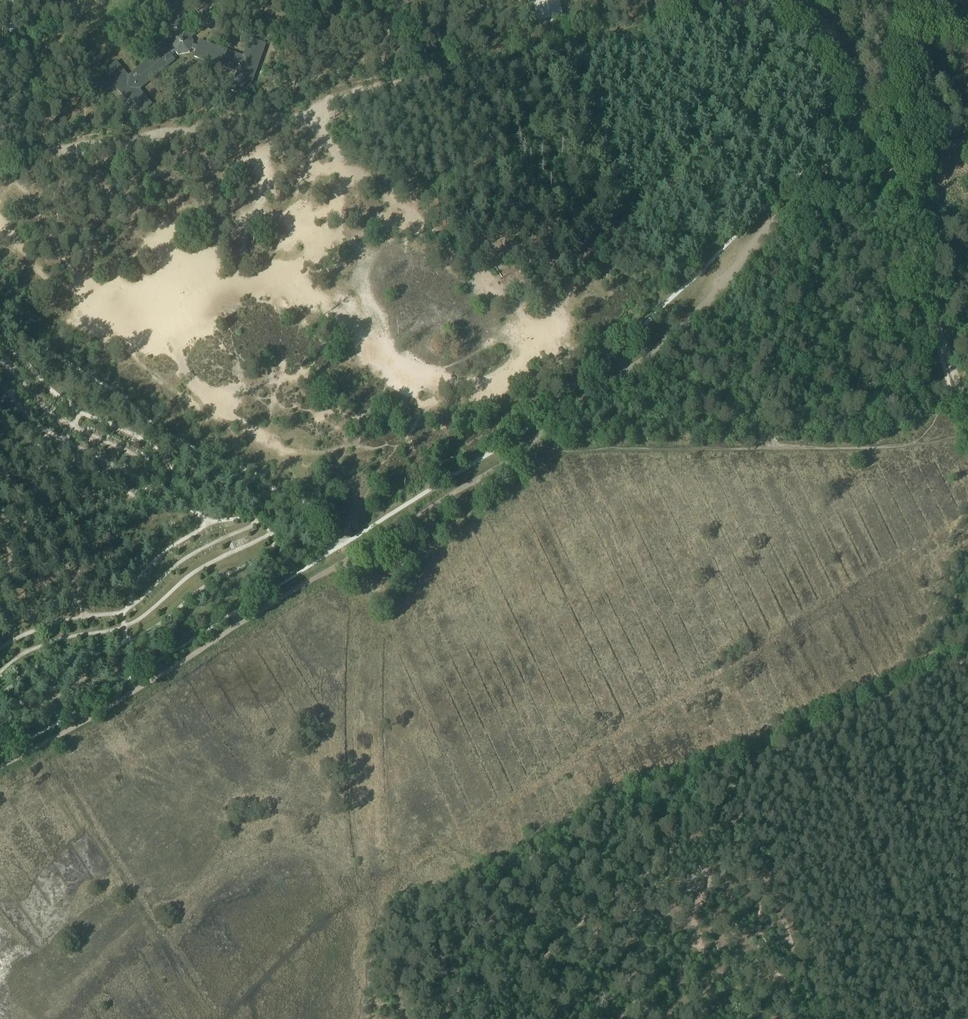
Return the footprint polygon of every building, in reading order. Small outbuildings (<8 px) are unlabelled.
[(116,63),(104,73),(138,116),(151,105),(139,90),(175,61),(171,56),(175,53),(177,55),(189,53),(191,50),(196,52),(194,58),(237,74),(231,91),(247,97),(265,45),(250,40),(244,57),(200,41),(198,47),(192,46),(193,42),(191,39),(196,35),(193,32),(188,36),(186,33),(182,34),(181,28),(188,27),(183,0),(165,0),(170,30),(176,29),(178,34),(174,35),(170,46),(172,49),(168,52),(164,48),(128,78),(116,63)] [(541,20),(557,16),(554,0),(537,0),(541,20)]
